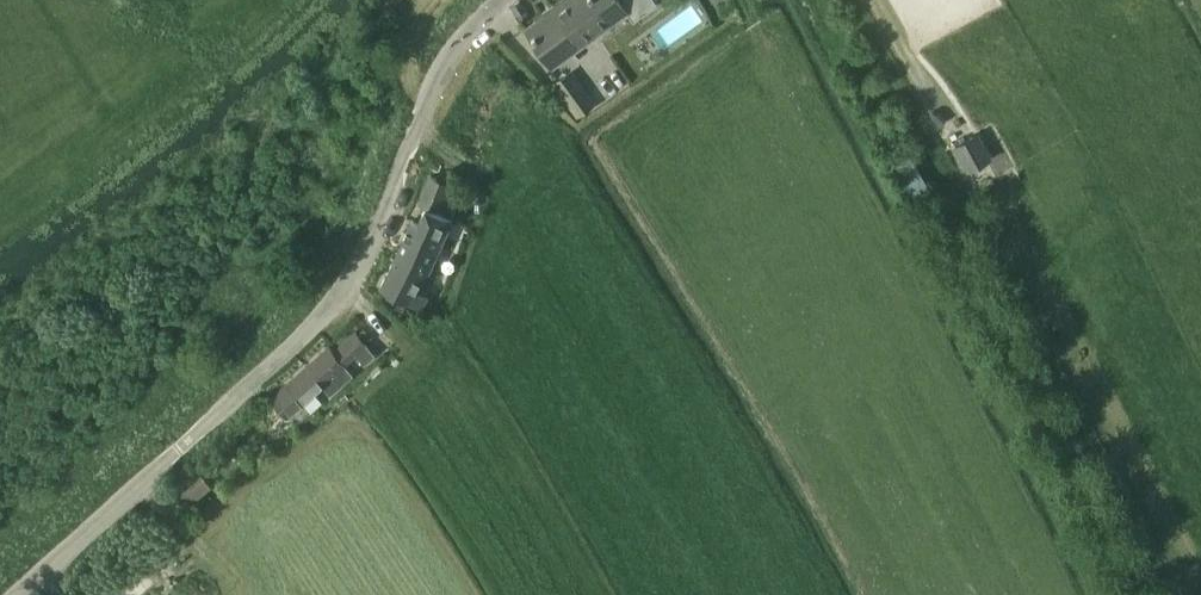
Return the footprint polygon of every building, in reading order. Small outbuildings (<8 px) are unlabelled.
[(608,15),(624,4),(634,18),(659,0),(572,0),(546,19),(543,15),(528,26),(551,57),(577,38),(580,42),(611,19),(608,15)] [(595,103),(571,70),(552,84),(577,117),(595,103)] [(1058,98),(1047,102),(1056,124),(1067,120),(1058,98)] [(975,134),(991,173),(1003,168),(1010,186),(1028,179),(1015,146),(994,154),(984,130),(975,134)] [(971,134),(955,143),(956,145),(969,170),(986,161),(972,136),(971,134)] [(884,167),(907,204),(932,188),(910,151),(884,167)] [(413,221),(382,288),(423,307),(428,295),(415,289),(420,278),(424,280),(452,218),(439,212),(451,185),(433,176),(421,203),(427,207),(420,224),(413,221)] [(329,347),(287,384),(270,400),(288,418),(322,385),(332,395),(354,374),(346,366),(357,356),(365,364),(376,354),(366,344),(356,332),(333,352),(329,347)] [(174,490),(189,506),(204,493),(213,486),(197,469),(174,490)]
